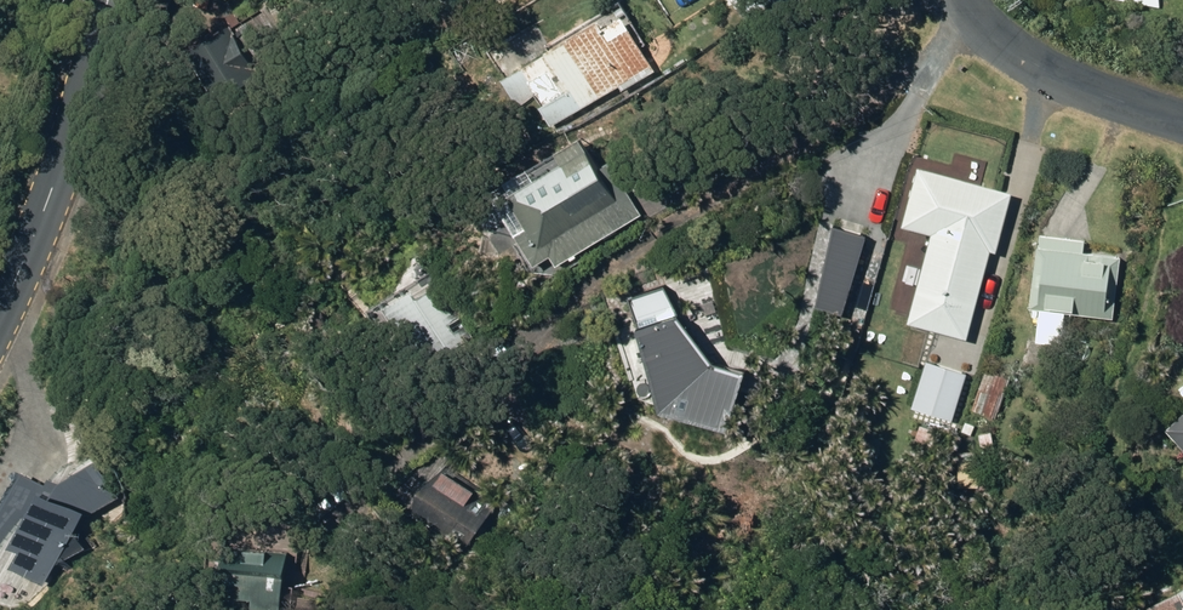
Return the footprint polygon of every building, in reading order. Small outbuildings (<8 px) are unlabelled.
[(533,96),(539,104),(536,106),(547,125),(617,83),(620,88),(651,69),(616,11),(597,23),(591,12),(535,45),(540,53),(497,79),(514,107),(533,96)] [(498,191),(521,229),(510,235),(527,263),(545,252),(551,263),(637,212),(605,158),(588,168),(568,133),(546,147),(553,158),(498,191)] [(929,233),(905,321),(962,337),(987,248),(993,250),(1009,192),(914,166),(898,224),(929,233)] [(868,231),(835,220),(817,300),(844,306),(868,231)] [(1036,307),(1031,341),(1058,345),(1062,311),(1110,317),(1118,254),(1080,249),(1081,238),(1035,232),(1025,306),(1036,307)] [(718,352),(683,303),(682,303),(679,305),(667,280),(632,290),(664,395),(731,412),(744,359),(718,352)] [(928,361),(914,407),(957,420),(971,374),(928,361)] [(982,370),(968,415),(992,423),(1006,377),(982,370)] [(1161,427),(1182,451),(1182,407),(1161,427)] [(976,432),(980,452),(992,450),(988,430),(976,432)] [(957,452),(957,481),(975,481),(975,452),(957,452)] [(0,496),(0,541),(3,543),(0,547),(0,562),(36,583),(66,532),(115,495),(85,454),(34,482),(14,471),(0,496)] [(409,512),(462,549),(495,503),(441,465),(409,512)] [(1182,537),(1182,517),(1182,516),(1172,526),(1182,537)] [(271,609),(274,609),(286,553),(223,540),(211,597),(271,609)] [(1138,609),(1182,609),(1182,601),(1176,588),(1138,609)]
